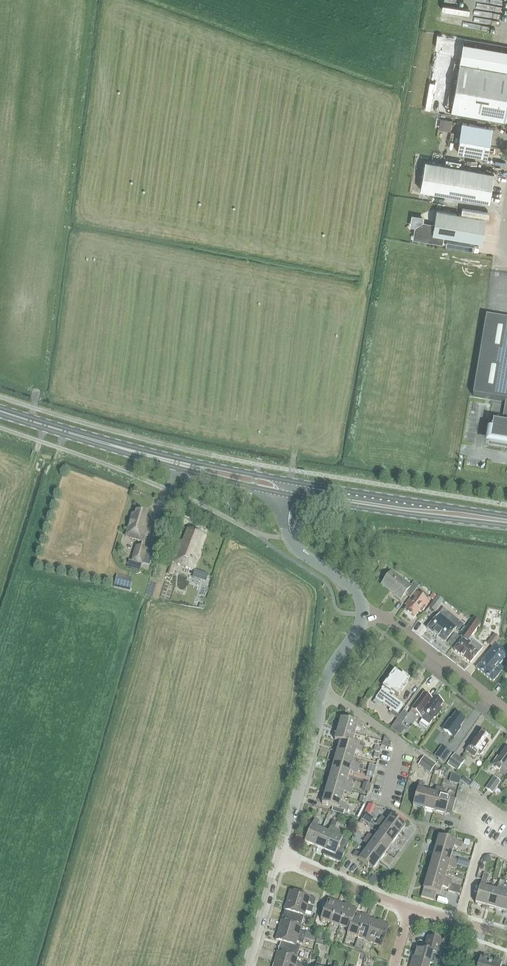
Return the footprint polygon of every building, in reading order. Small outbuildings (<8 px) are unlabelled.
[(502,119),(506,92),(506,71),(459,63),(451,110),(502,119)] [(438,129),(446,130),(448,120),(440,119),(438,129)] [(462,122),(457,152),(487,157),(492,127),(462,122)] [(420,190),(489,202),(494,173),(425,161),(420,190)] [(443,236),(482,242),(486,219),(436,210),(434,225),(420,223),(421,221),(419,218),(416,218),(413,219),(412,222),(415,225),(416,225),(414,238),(441,243),(443,236)] [(492,279),(473,397),(505,402),(501,425),(493,424),(490,442),(506,445),(506,281),(492,279)] [(145,514),(144,513),(139,512),(138,512),(137,512),(136,515),(133,514),(128,530),(143,534),(147,518),(144,517),(145,514)] [(179,541),(172,562),(194,570),(200,553),(199,552),(202,544),(201,543),(204,536),(187,530),(182,542),(179,541)] [(130,562),(143,566),(147,549),(135,546),(130,562)] [(405,594),(410,598),(414,592),(419,586),(413,582),(410,586),(391,571),(382,583),(394,593),(393,595),(400,600),(405,594)] [(128,578),(116,575),(113,588),(125,591),(128,578)] [(428,603),(414,592),(410,598),(405,605),(407,606),(403,611),(413,618),(419,611),(421,612),(428,603)] [(437,596),(432,592),(428,598),(433,601),(437,596)] [(428,607),(434,612),(443,601),(437,596),(428,607)] [(444,642),(456,628),(448,622),(450,619),(448,618),(450,615),(443,609),(427,629),(444,642)] [(469,638),(479,625),(472,620),(460,637),(463,639),(453,650),(470,664),(482,648),(469,638)] [(500,639),(494,634),(486,643),(492,648),(500,639)] [(506,655),(495,645),(476,669),(492,682),(503,669),(499,665),(506,655)] [(388,711),(390,712),(389,713),(396,719),(399,715),(397,714),(403,705),(392,697),(395,694),(398,696),(401,691),(403,688),(404,688),(409,681),(409,680),(402,675),(401,677),(395,672),(393,673),(388,679),(389,679),(386,683),(384,685),(384,686),(375,698),(390,709),(388,711)] [(411,710),(420,716),(422,718),(421,720),(428,725),(433,718),(436,718),(442,709),(440,708),(443,703),(433,697),(431,699),(423,693),(411,710)] [(390,728),(400,735),(413,717),(403,711),(390,728)] [(456,714),(456,715),(455,714),(450,721),(449,720),(442,730),(454,738),(460,728),(459,727),(464,720),(461,718),(460,716),(458,715),(456,714)] [(336,725),(335,728),(355,734),(357,728),(363,730),(365,725),(340,718),(338,726),(336,725)] [(353,739),(355,734),(335,728),(334,731),(336,732),(334,740),(339,741),(356,746),(358,746),(363,748),(363,747),(358,746),(360,741),(353,739)] [(486,741),(488,738),(487,737),(487,736),(484,733),(483,734),(482,734),(481,733),(479,736),(477,735),(465,752),(473,758),(476,753),(479,755),(480,754),(481,754),(483,752),(482,751),(488,743),(486,741)] [(391,742),(385,735),(382,744),(385,745),(390,747),(391,742)] [(362,752),(363,748),(358,746),(356,746),(339,741),(340,741),(338,748),(335,747),(334,750),(353,756),(355,750),(362,752)] [(451,753),(441,746),(434,756),(444,764),(451,753)] [(505,748),(498,757),(497,756),(491,765),(505,776),(506,772),(506,750),(505,748)] [(336,754),(334,762),(357,768),(357,769),(363,771),(364,765),(352,762),(353,756),(334,750),(333,753),(336,754)] [(464,761),(454,754),(447,764),(457,772),(464,761)] [(436,765),(424,757),(417,765),(430,774),(436,765)] [(356,773),(357,769),(357,768),(334,762),(331,769),(329,768),(328,771),(347,777),(348,771),(356,773)] [(346,783),(347,777),(328,771),(327,774),(330,775),(327,782),(351,789),(352,784),(346,783)] [(459,776),(451,774),(449,782),(458,784),(459,776)] [(500,782),(493,777),(485,789),(492,794),(500,782)] [(323,789),(322,792),(341,798),(343,792),(350,794),(351,789),(327,782),(325,789),(323,789)] [(370,784),(363,782),(361,790),(368,792),(370,784)] [(413,806),(423,809),(428,792),(422,790),(424,784),(419,782),(413,806)] [(423,809),(434,812),(440,788),(436,787),(434,793),(428,792),(423,809)] [(445,789),(440,788),(434,812),(445,815),(446,810),(452,811),(455,800),(449,798),(443,796),(445,789)] [(340,803),(341,798),(322,792),(321,795),(323,796),(321,803),(345,810),(347,805),(340,803)] [(372,813),(376,805),(370,802),(366,810),(372,813)] [(369,825),(374,818),(367,813),(362,820),(369,825)] [(398,835),(405,826),(391,815),(387,821),(381,817),(379,820),(398,835)] [(310,849),(313,850),(322,830),(317,828),(319,821),(314,819),(304,842),(312,846),(310,849)] [(392,844),(398,835),(379,820),(376,824),(381,828),(378,833),(392,844)] [(318,848),(324,851),(335,827),(330,825),(328,832),(322,830),(313,850),(317,851),(318,848)] [(339,829),(335,827),(324,851),(325,851),(323,855),(340,862),(349,841),(337,836),(339,829)] [(369,834),(366,838),(386,852),(392,844),(378,833),(374,838),(369,834)] [(438,837),(435,848),(452,852),(454,847),(460,849),(462,843),(438,837)] [(379,861),(386,852),(366,838),(363,842),(369,846),(365,851),(379,861)] [(450,858),(452,852),(435,848),(432,858),(456,865),(457,860),(450,858)] [(379,861),(365,851),(362,855),(356,851),(353,856),(372,870),(379,861)] [(456,865),(432,858),(429,868),(446,873),(448,867),(454,869),(456,865)] [(429,868),(426,879),(450,886),(451,881),(444,879),(446,873),(429,868)] [(482,908),(486,910),(491,890),(485,888),(489,875),(483,873),(475,904),(483,906),(482,908)] [(448,890),(450,886),(426,879),(423,890),(440,894),(442,888),(448,890)] [(496,891),(491,890),(486,910),(489,910),(489,908),(497,910),(504,886),(503,886),(504,881),(499,880),(496,891)] [(504,886),(497,910),(504,912),(503,914),(506,915),(506,912),(506,887),(504,886)] [(290,891),(287,900),(307,906),(309,901),(314,903),(315,898),(290,891)] [(320,919),(328,922),(336,902),(328,899),(320,919)] [(312,908),(307,906),(287,900),(284,910),(304,916),(305,911),(311,912),(312,908)] [(344,904),(336,902),(328,922),(339,926),(348,904),(345,903),(344,904)] [(339,926),(348,929),(356,909),(351,907),(351,905),(348,904),(339,926)] [(347,933),(358,938),(366,915),(363,914),(362,916),(355,913),(357,909),(356,909),(348,929),(347,933)] [(284,910),(281,920),(301,926),(304,916),(284,910)] [(370,916),(366,915),(358,938),(365,940),(373,920),(369,918),(370,916)] [(300,931),(301,926),(281,920),(278,930),(304,938),(306,932),(300,931)] [(365,940),(373,943),(381,921),(378,920),(377,921),(373,920),(365,940)] [(381,946),(384,939),(389,926),(385,924),(385,922),(381,921),(373,943),(381,946)] [(302,943),(304,938),(278,930),(275,940),(281,941),(296,945),(297,941),(302,943)] [(416,948),(413,959),(430,964),(429,964),(436,965),(443,941),(428,937),(424,950),(416,948)] [(296,946),(296,945),(281,941),(278,951),(297,957),(299,947),(296,946)] [(274,961),(290,965),(301,965),(302,964),(296,962),(297,957),(278,951),(277,951),(274,961)] [(491,961),(480,957),(478,965),(472,963),(471,965),(489,965),(491,961)]
